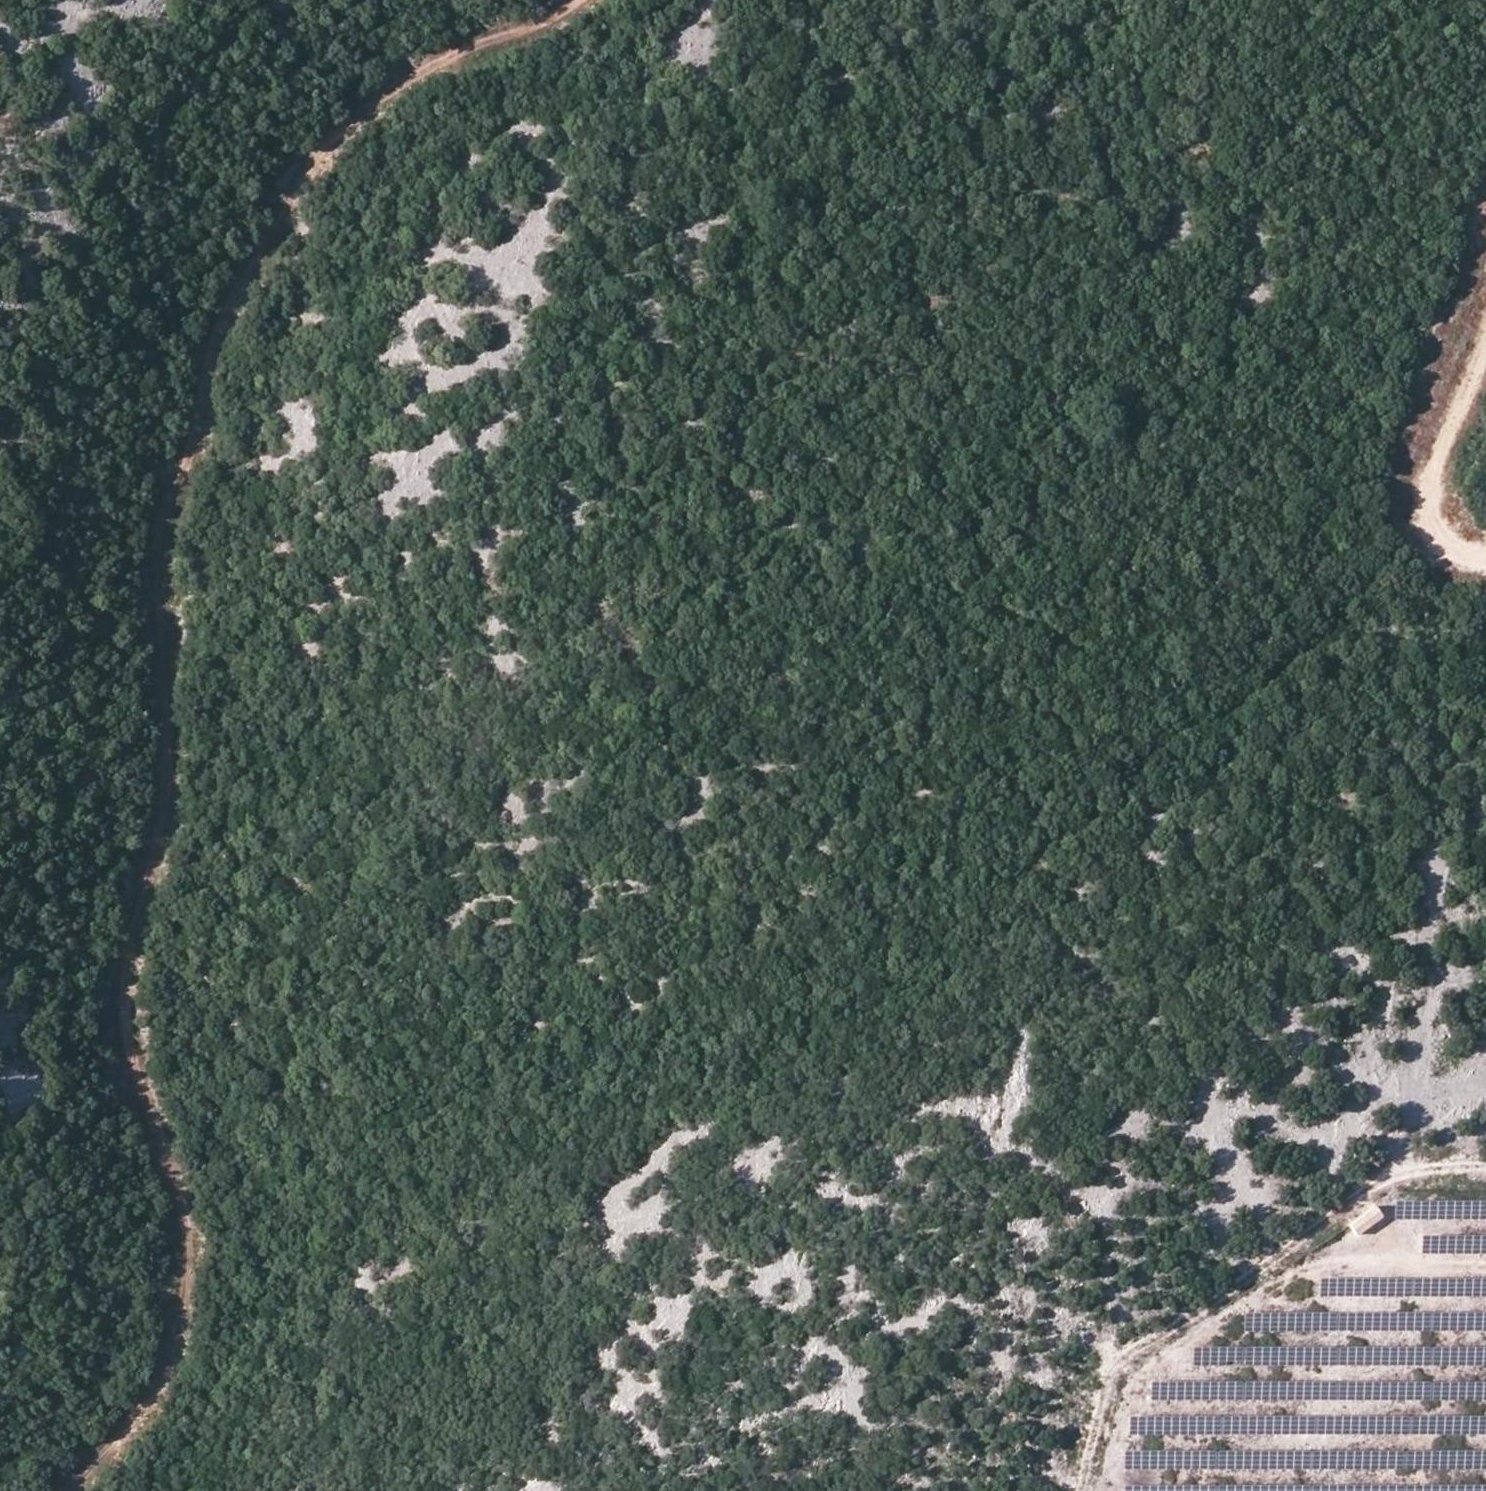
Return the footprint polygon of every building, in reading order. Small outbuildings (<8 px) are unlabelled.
[(1437,1216),(1436,1197),(1396,1199),(1397,1218),(1437,1216)] [(1357,1234),(1383,1215),(1373,1202),(1347,1221),(1357,1234)] [(1419,1233),(1420,1254),(1485,1253),(1485,1233),(1419,1233)] [(1405,1275),(1405,1299),(1485,1299),(1485,1275),(1405,1275)] [(1485,1336),(1485,1309),(1359,1309),(1359,1336),(1485,1336)] [(1332,1342),(1331,1368),(1485,1371),(1485,1345),(1332,1342)]
